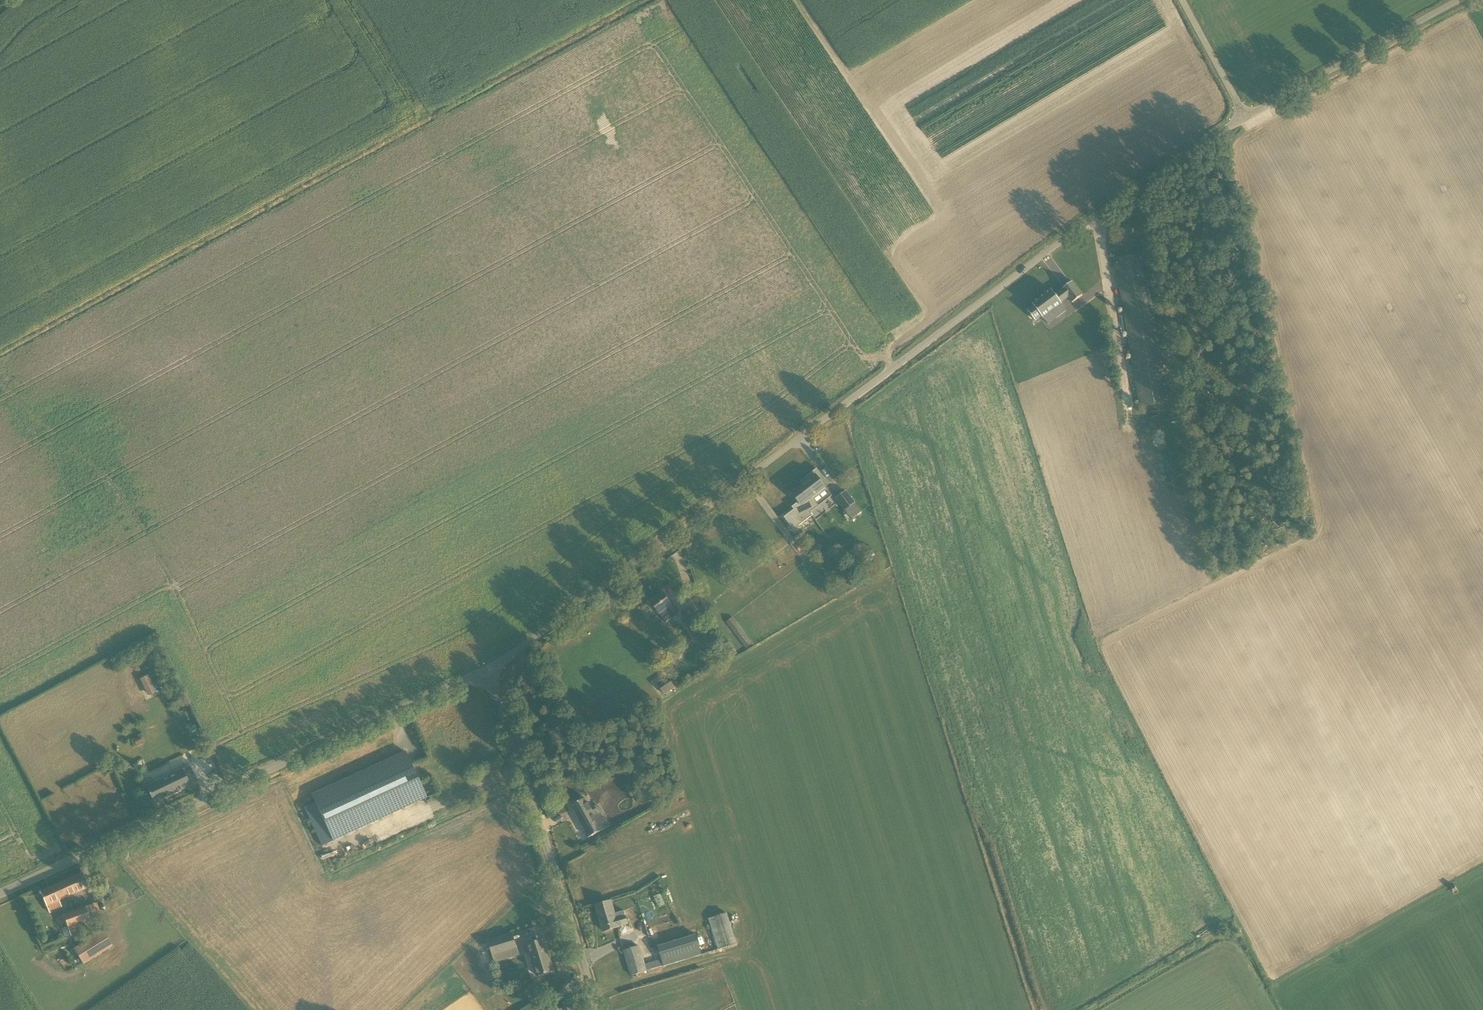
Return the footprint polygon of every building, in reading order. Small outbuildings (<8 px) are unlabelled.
[(1164,403),(1168,402),(1143,255),(1115,259),(1140,407),(1142,407),(1143,414),(1165,410),(1164,403)] [(1060,300),(1067,294),(1069,297),(1079,289),(1071,279),(1061,286),(1062,287),(1055,293),(1051,287),(1031,302),(1033,303),(1027,308),(1034,318),(1040,313),(1042,315),(1051,308),(1056,315),(1065,308),(1060,301),(1061,301),(1060,300)] [(819,506),(814,500),(827,490),(825,487),(829,484),(817,469),(806,477),(807,479),(802,483),(803,485),(792,494),(799,502),(792,507),(794,506),(796,508),(784,517),(794,530),(812,516),(810,513),(819,506)] [(848,521),(851,519),(861,512),(845,492),(836,499),(847,513),(844,515),(848,521)] [(807,556),(812,552),(807,546),(803,549),(807,556)] [(651,601),(666,622),(678,613),(663,592),(651,601)] [(732,617),(725,622),(746,648),(752,643),(732,617)] [(140,679),(148,696),(156,692),(148,675),(140,679)] [(667,676),(657,683),(665,694),(675,687),(667,676)] [(140,736),(133,739),(137,746),(143,743),(140,736)] [(405,752),(311,795),(313,798),(315,802),(304,807),(322,846),(426,798),(405,752)] [(154,803),(190,786),(197,782),(190,767),(182,770),(146,787),(148,791),(146,792),(150,800),(152,799),(154,803)] [(649,796),(643,799),(645,804),(651,801),(649,796)] [(603,830),(586,798),(572,806),(589,838),(603,830)] [(58,900),(88,887),(83,874),(41,892),(46,905),(47,905),(50,912),(62,907),(58,900)] [(610,901),(596,905),(604,931),(618,927),(618,926),(627,923),(623,910),(614,913),(610,901)] [(90,920),(92,926),(104,922),(97,903),(58,918),(62,929),(68,927),(68,929),(90,920)] [(727,913),(709,918),(718,949),(737,943),(727,913)] [(111,946),(103,932),(75,949),(84,963),(111,946)] [(517,947),(513,933),(487,941),(492,955),(517,947)] [(548,961),(545,951),(547,950),(544,940),(527,945),(537,976),(554,971),(550,960),(548,961)] [(640,946),(633,948),(624,951),(631,976),(641,973),(664,966),(661,959),(645,964),(640,946)]
